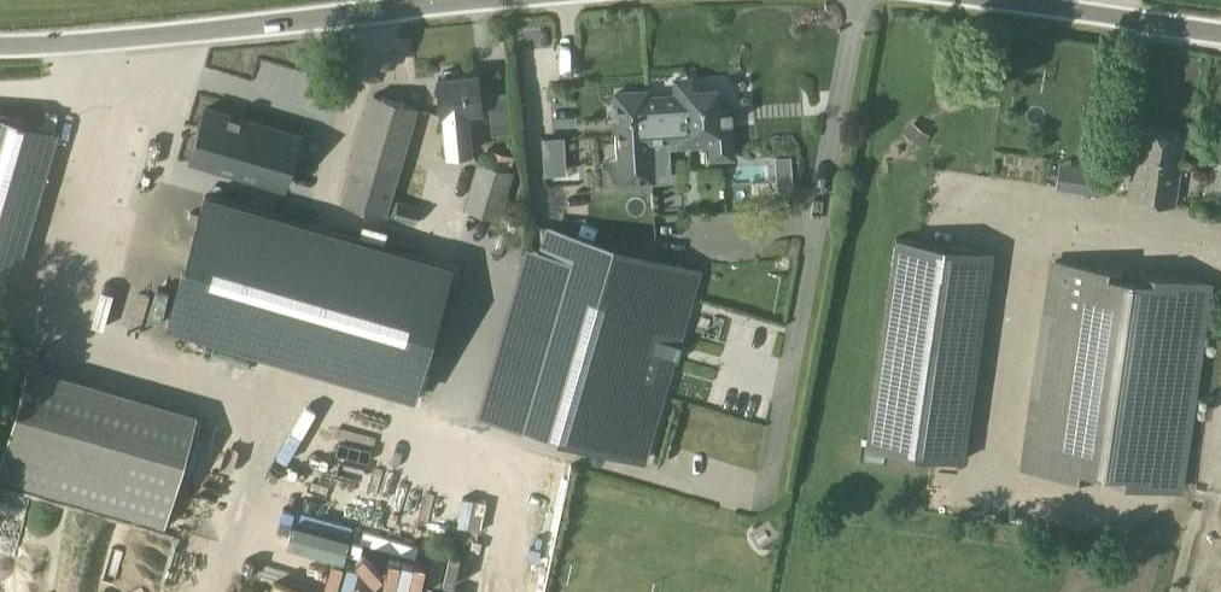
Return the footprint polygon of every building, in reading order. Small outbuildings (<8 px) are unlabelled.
[(467,109),(481,108),(478,74),(438,77),(441,112),(444,111),(447,152),(470,150),(467,109)] [(650,139),(651,139),(681,137),(681,143),(713,141),(714,156),(734,154),(732,123),(721,124),(718,85),(691,87),(691,75),(671,75),(672,94),(648,96),(647,96),(650,139)] [(647,96),(648,96),(648,90),(617,92),(623,181),(654,179),(652,154),(651,139),(650,139),(647,96)] [(372,94),(341,202),(409,222),(416,222),(421,206),(400,200),(395,212),(388,210),(419,105),(372,94)] [(188,95),(171,147),(268,176),(283,123),(188,95)] [(6,306),(57,130),(0,114),(0,304),(6,306)] [(1130,199),(1175,206),(1185,136),(1139,130),(1139,133),(1134,133),(1131,148),(1137,149),(1130,199)] [(544,175),(566,174),(564,136),(542,137),(544,175)] [(499,220),(518,157),(485,146),(480,163),(476,162),(461,208),(499,220)] [(1220,212),(1220,155),(1209,153),(1201,209),(1220,212)] [(776,167),(791,165),(790,155),(775,156),(776,167)] [(205,194),(167,323),(414,395),(452,266),(216,197),(205,194)] [(75,213),(73,240),(84,241),(86,213),(75,213)] [(494,416),(641,459),(697,268),(550,224),(494,416)] [(985,305),(993,251),(896,238),(891,272),(937,279),(934,297),(985,305)] [(1208,281),(1141,271),(1140,278),(1122,276),(1123,268),(1056,259),(1026,467),(1178,489),(1208,281)] [(0,461),(0,479),(39,490),(68,388),(25,376),(0,461)] [(364,469),(365,451),(300,446),(297,489),(346,493),(348,468),(364,469)] [(181,452),(162,518),(177,523),(196,457),(181,452)] [(443,480),(430,478),(427,502),(486,509),(490,481),(471,479),(473,464),(445,461),(443,480)]
